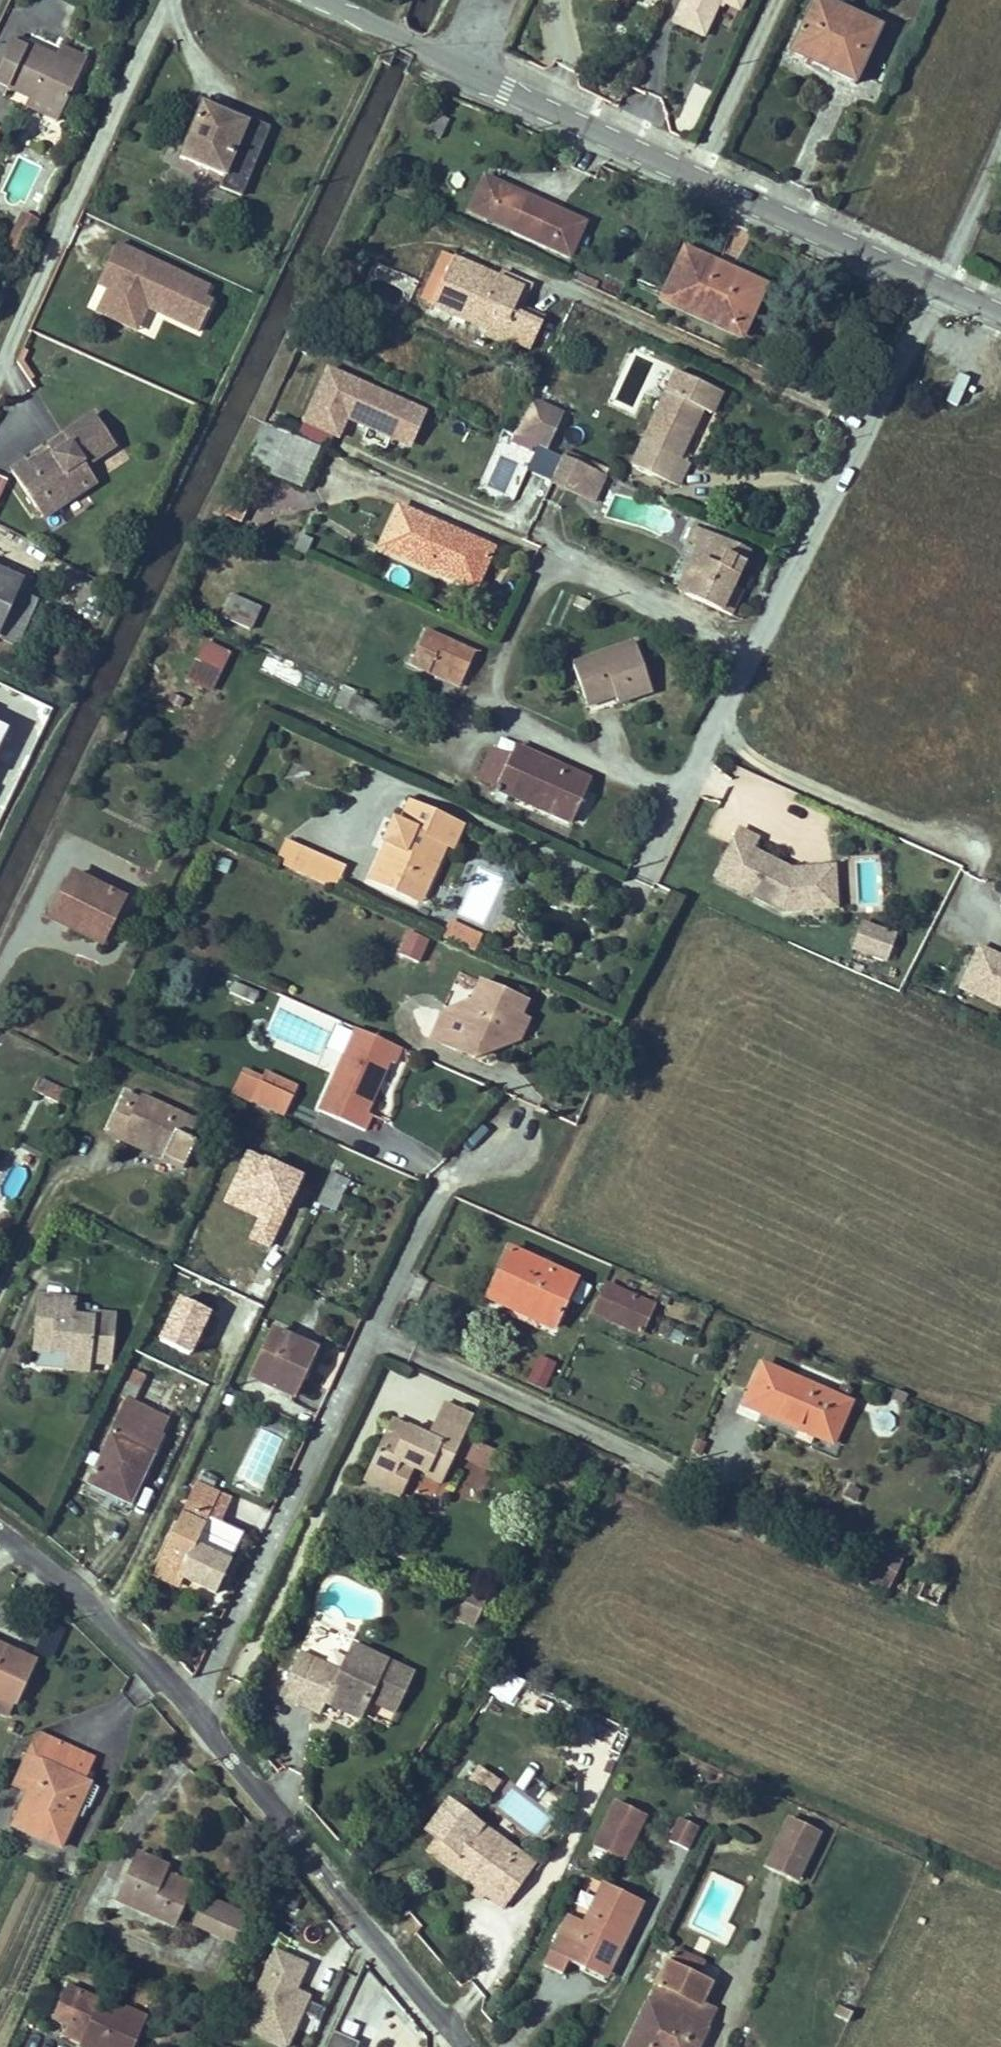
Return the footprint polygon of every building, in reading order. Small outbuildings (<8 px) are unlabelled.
[(743,0),(683,0),(673,22),(703,36),(719,1),(739,10),(743,0)] [(855,83),(881,27),(823,0),(814,0),(789,53),(855,83)] [(86,59),(64,49),(59,60),(14,38),(0,67),(0,84),(30,98),(26,107),(56,121),(86,59)] [(202,104),(198,113),(221,123),(225,114),(202,104)] [(219,187),(240,195),(267,132),(225,114),(221,123),(198,113),(180,158),(224,176),(219,187)] [(435,113),(428,131),(442,136),(448,118),(435,113)] [(516,192),(485,178),(470,211),(569,256),(584,223),(528,198),(527,200),(515,195),(516,192)] [(515,195),(527,200),(528,198),(516,192),(515,195)] [(37,221),(23,214),(17,226),(32,233),(37,221)] [(214,288),(121,244),(110,266),(115,268),(107,285),(112,287),(106,301),(145,319),(150,307),(157,292),(161,291),(172,297),(168,306),(172,308),(169,316),(202,332),(216,302),(209,299),(214,288)] [(683,252),(662,299),(737,333),(747,310),(752,313),(763,289),(683,252)] [(443,279),(451,261),(440,256),(431,274),(443,279)] [(454,256),(451,261),(496,281),(498,276),(454,256)] [(496,281),(451,261),(443,279),(431,274),(422,296),(434,301),(490,326),(488,331),(531,350),(543,322),(514,309),(524,287),(498,276),(496,281)] [(0,262),(0,273),(10,278),(14,269),(0,262)] [(115,268),(110,266),(102,282),(107,285),(115,268)] [(500,270),(498,276),(524,287),(514,309),(543,322),(545,317),(521,306),(531,284),(500,270)] [(157,292),(150,307),(169,316),(172,308),(168,306),(172,297),(161,291),(157,292)] [(140,330),(145,319),(106,301),(101,311),(140,330)] [(490,326),(434,301),(432,306),(488,331),(490,326)] [(747,310),(737,333),(742,335),(752,313),(747,310)] [(409,406),(326,369),(302,422),(332,435),(341,416),(394,440),(409,406)] [(676,372),(632,466),(677,487),(688,463),(678,459),(698,418),(691,415),(694,407),(701,410),(710,414),(720,393),(676,372)] [(530,398),(513,435),(547,450),(563,414),(530,398)] [(423,412),(409,406),(394,440),(408,446),(423,412)] [(691,415),(698,418),(701,410),(694,407),(691,415)] [(24,461),(10,471),(34,506),(47,497),(51,503),(82,482),(86,488),(95,482),(84,466),(114,446),(94,415),(62,436),(68,446),(53,456),(51,452),(28,467),(24,461)] [(684,454),(693,457),(707,422),(698,419),(684,454)] [(301,488),(318,448),(263,423),(246,457),(272,469),(270,474),(301,488)] [(68,446),(62,436),(47,447),(51,452),(53,456),(68,446)] [(565,458),(553,484),(579,496),(588,478),(603,486),(607,477),(565,458)] [(588,478),(579,496),(595,504),(603,486),(588,478)] [(41,518),(86,488),(82,482),(51,503),(47,497),(34,506),(41,518)] [(235,498),(228,494),(217,515),(225,518),(226,516),(235,498)] [(250,505),(235,498),(226,516),(240,523),(250,505)] [(478,581),(493,549),(398,506),(380,547),(444,576),(448,568),(478,581)] [(708,549),(687,595),(731,616),(742,592),(732,587),(748,552),(693,526),(687,539),(699,545),(708,549)] [(300,535),(294,549),(305,554),(312,540),(300,535)] [(677,590),(687,595),(708,549),(699,545),(677,590)] [(475,589),(478,581),(448,568),(444,576),(475,589)] [(17,592),(22,582),(0,572),(0,630),(17,592)] [(0,630),(0,639),(16,646),(36,600),(17,592),(0,630)] [(230,592),(218,616),(249,630),(260,606),(230,592)] [(428,673),(432,664),(464,678),(475,653),(425,631),(410,665),(428,673)] [(210,691),(228,653),(205,642),(187,679),(210,691)] [(635,643),(573,665),(585,700),(613,691),(615,697),(617,703),(651,691),(635,643)] [(270,653),(260,665),(277,678),(287,666),(270,653)] [(459,687),(464,678),(432,664),(428,673),(459,687)] [(334,705),(349,712),(355,697),(357,692),(342,685),(334,705)] [(613,691),(585,700),(587,706),(615,697),(613,691)] [(385,711),(355,697),(349,712),(379,725),(385,711)] [(590,781),(514,747),(509,758),(507,763),(500,779),(515,785),(510,795),(571,822),(590,781)] [(507,763),(509,758),(491,751),(479,779),(497,786),(500,779),(507,763)] [(515,785),(500,779),(497,786),(495,791),(509,797),(510,795),(515,785)] [(387,843),(370,880),(411,898),(437,841),(446,845),(452,848),(462,826),(409,802),(400,823),(394,820),(383,842),(387,843)] [(758,839),(739,829),(715,877),(783,911),(822,909),(820,876),(795,878),(790,875),(792,870),(752,850),(758,839)] [(288,869),(298,846),(285,840),(275,863),(288,869)] [(437,841),(411,898),(420,902),(446,845),(437,841)] [(288,869),(335,890),(345,867),(298,846),(288,869)] [(834,868),(792,870),(790,875),(795,878),(820,876),(822,909),(837,908),(834,868)] [(122,899),(72,875),(51,919),(95,941),(108,914),(114,916),(122,899)] [(108,914),(95,941),(106,946),(119,919),(114,916),(108,914)] [(448,923),(442,937),(475,952),(481,937),(472,933),(468,942),(454,935),(458,927),(448,923)] [(861,923),(852,948),(887,961),(896,936),(861,923)] [(458,927),(454,935),(468,942),(472,933),(458,927)] [(405,928),(396,952),(419,961),(428,937),(405,928)] [(1000,957),(978,947),(976,953),(996,962),(980,998),(998,1006),(1000,1006),(1000,995),(999,995),(993,992),(1000,973),(1000,957)] [(996,962),(976,953),(960,989),(980,998),(996,962)] [(463,1003),(474,978),(461,972),(450,996),(463,1003)] [(993,992),(999,995),(1000,995),(1000,973),(993,992)] [(232,981),(228,993),(252,1002),(257,989),(232,981)] [(441,1014),(429,1041),(457,1053),(470,1048),(475,1061),(494,1054),(490,1047),(510,1039),(520,1016),(526,1002),(480,982),(472,1002),(441,1014)] [(530,1021),(520,1016),(510,1039),(490,1047),(494,1054),(520,1043),(530,1021)] [(393,1064),(400,1048),(355,1028),(318,1110),(364,1131),(371,1115),(365,1112),(387,1061),(393,1064)] [(282,1081),(264,1073),(251,1100),(285,1115),(293,1097),(278,1090),(282,1081)] [(33,1091),(57,1103),(62,1093),(38,1081),(33,1091)] [(278,1090),(293,1097),(297,1087),(282,1081),(278,1090)] [(189,1137),(196,1123),(139,1097),(138,1101),(123,1094),(106,1132),(121,1139),(124,1132),(156,1147),(158,1143),(168,1147),(162,1158),(183,1168),(196,1140),(189,1137)] [(156,1147),(124,1132),(121,1139),(162,1158),(168,1147),(158,1143),(156,1147)] [(349,1181),(331,1173),(318,1202),(335,1210),(349,1181)] [(553,1329),(576,1278),(510,1248),(490,1290),(510,1299),(506,1308),(553,1329)] [(607,1285),(595,1312),(641,1333),(653,1305),(607,1285)] [(510,1299),(490,1290),(486,1299),(506,1308),(510,1299)] [(74,1300),(39,1297),(37,1314),(54,1316),(52,1328),(36,1327),(34,1350),(68,1354),(67,1360),(88,1362),(109,1364),(114,1316),(91,1313),(91,1318),(72,1316),(74,1300)] [(37,1314),(36,1327),(52,1328),(54,1316),(37,1314)] [(661,1336),(681,1346),(686,1335),(666,1325),(661,1336)] [(252,1377),(293,1396),(314,1350),(273,1331),(252,1377)] [(529,1382),(543,1389),(554,1366),(539,1359),(529,1382)] [(88,1362),(67,1360),(67,1370),(87,1372),(88,1362)] [(832,1444),(850,1403),(761,1364),(743,1405),(798,1429),(813,1435),(832,1444)] [(144,1376),(133,1371),(120,1397),(126,1400),(131,1402),(144,1376)] [(904,1403),(908,1394),(896,1389),(892,1398),(904,1403)] [(131,1402),(126,1400),(87,1483),(107,1492),(110,1486),(116,1489),(113,1495),(131,1504),(163,1436),(160,1435),(167,1420),(131,1402)] [(465,1431),(472,1416),(443,1402),(437,1417),(465,1431)] [(392,1419),(363,1481),(389,1493),(401,1467),(411,1472),(440,1485),(465,1431),(437,1417),(428,1436),(392,1419)] [(813,1435),(798,1429),(794,1438),(809,1444),(813,1435)] [(472,1438),(463,1458),(485,1469),(495,1448),(472,1438)] [(401,1467),(389,1493),(399,1498),(411,1472),(401,1467)] [(231,1499),(195,1483),(157,1567),(180,1577),(215,1593),(243,1533),(220,1522),(231,1499)] [(116,1489),(110,1486),(107,1492),(113,1495),(116,1489)] [(885,1555),(899,1562),(903,1553),(889,1546),(885,1555)] [(876,1574),(890,1581),(899,1562),(885,1555),(876,1574)] [(180,1577),(157,1567),(152,1576),(175,1587),(180,1577)] [(946,1585),(914,1571),(904,1593),(936,1607),(946,1585)] [(871,1583),(885,1590),(890,1581),(876,1574),(871,1583)] [(459,1601),(481,1611),(488,1597),(466,1586),(459,1601)] [(474,1626),(481,1611),(459,1601),(452,1615),(474,1626)] [(413,1673),(350,1644),(338,1671),(298,1653),(278,1696),(319,1714),(324,1703),(359,1719),(368,1701),(394,1713),(413,1673)] [(16,1659),(19,1654),(0,1646),(0,1651),(16,1659)] [(14,1701),(15,1702),(34,1661),(19,1654),(16,1659),(0,1651),(0,1695),(14,1701)] [(14,1701),(0,1695),(0,1713),(7,1716),(14,1701)] [(95,1758),(37,1733),(13,1786),(28,1792),(13,1826),(61,1847),(76,1814),(69,1811),(73,1801),(80,1804),(89,1783),(84,1781),(95,1758)] [(495,1788),(500,1781),(479,1766),(467,1784),(477,1791),(484,1781),(495,1788)] [(488,1798),(495,1788),(484,1781),(477,1791),(488,1798)] [(482,1825),(448,1800),(426,1830),(437,1838),(427,1851),(473,1885),(484,1893),(502,1906),(534,1863),(515,1849),(507,1861),(473,1836),(482,1825)] [(73,1801),(69,1811),(76,1814),(80,1804),(73,1801)] [(645,1816),(616,1801),(595,1845),(625,1859),(645,1816)] [(790,1818),(768,1865),(797,1879),(819,1832),(790,1818)] [(669,1841),(687,1850),(698,1828),(680,1819),(669,1841)] [(482,1825),(473,1836),(507,1861),(515,1849),(482,1825)] [(168,1867),(136,1852),(115,1899),(175,1925),(191,1890),(163,1878),(166,1873),(168,1867)] [(163,1878),(191,1890),(193,1885),(166,1873),(163,1878)] [(581,1913),(597,1879),(587,1875),(572,1909),(581,1913)] [(608,1950),(616,1954),(641,1901),(603,1883),(584,1923),(568,1915),(543,1966),(561,1974),(567,1961),(584,1969),(589,1960),(600,1966),(608,1950)] [(479,1900),(484,1893),(473,1885),(468,1892),(479,1900)] [(251,1917),(205,1897),(193,1925),(238,1945),(251,1917)] [(589,1960),(584,1969),(604,1979),(616,1954),(608,1950),(600,1966),(589,1960)] [(674,1950),(627,2046),(696,2046),(705,2030),(677,2017),(686,1999),(700,2006),(710,1984),(696,1977),(702,1964),(674,1950)] [(236,2035),(263,2046),(286,2046),(305,2005),(291,1999),(303,1973),(270,1959),(236,2035)] [(66,1986),(52,2017),(66,2024),(72,2011),(89,2019),(78,2043),(77,2044),(83,2046),(134,2046),(146,2018),(125,2009),(124,2011),(66,1986)] [(700,2006),(686,1999),(677,2017),(705,2030),(713,2012),(700,2006)] [(835,2016),(849,2022),(853,2013),(839,2007),(835,2016)] [(72,2011),(66,2024),(61,2035),(78,2043),(89,2019),(72,2011)] [(325,2046),(357,2046),(359,2042),(333,2030),(325,2046)]
